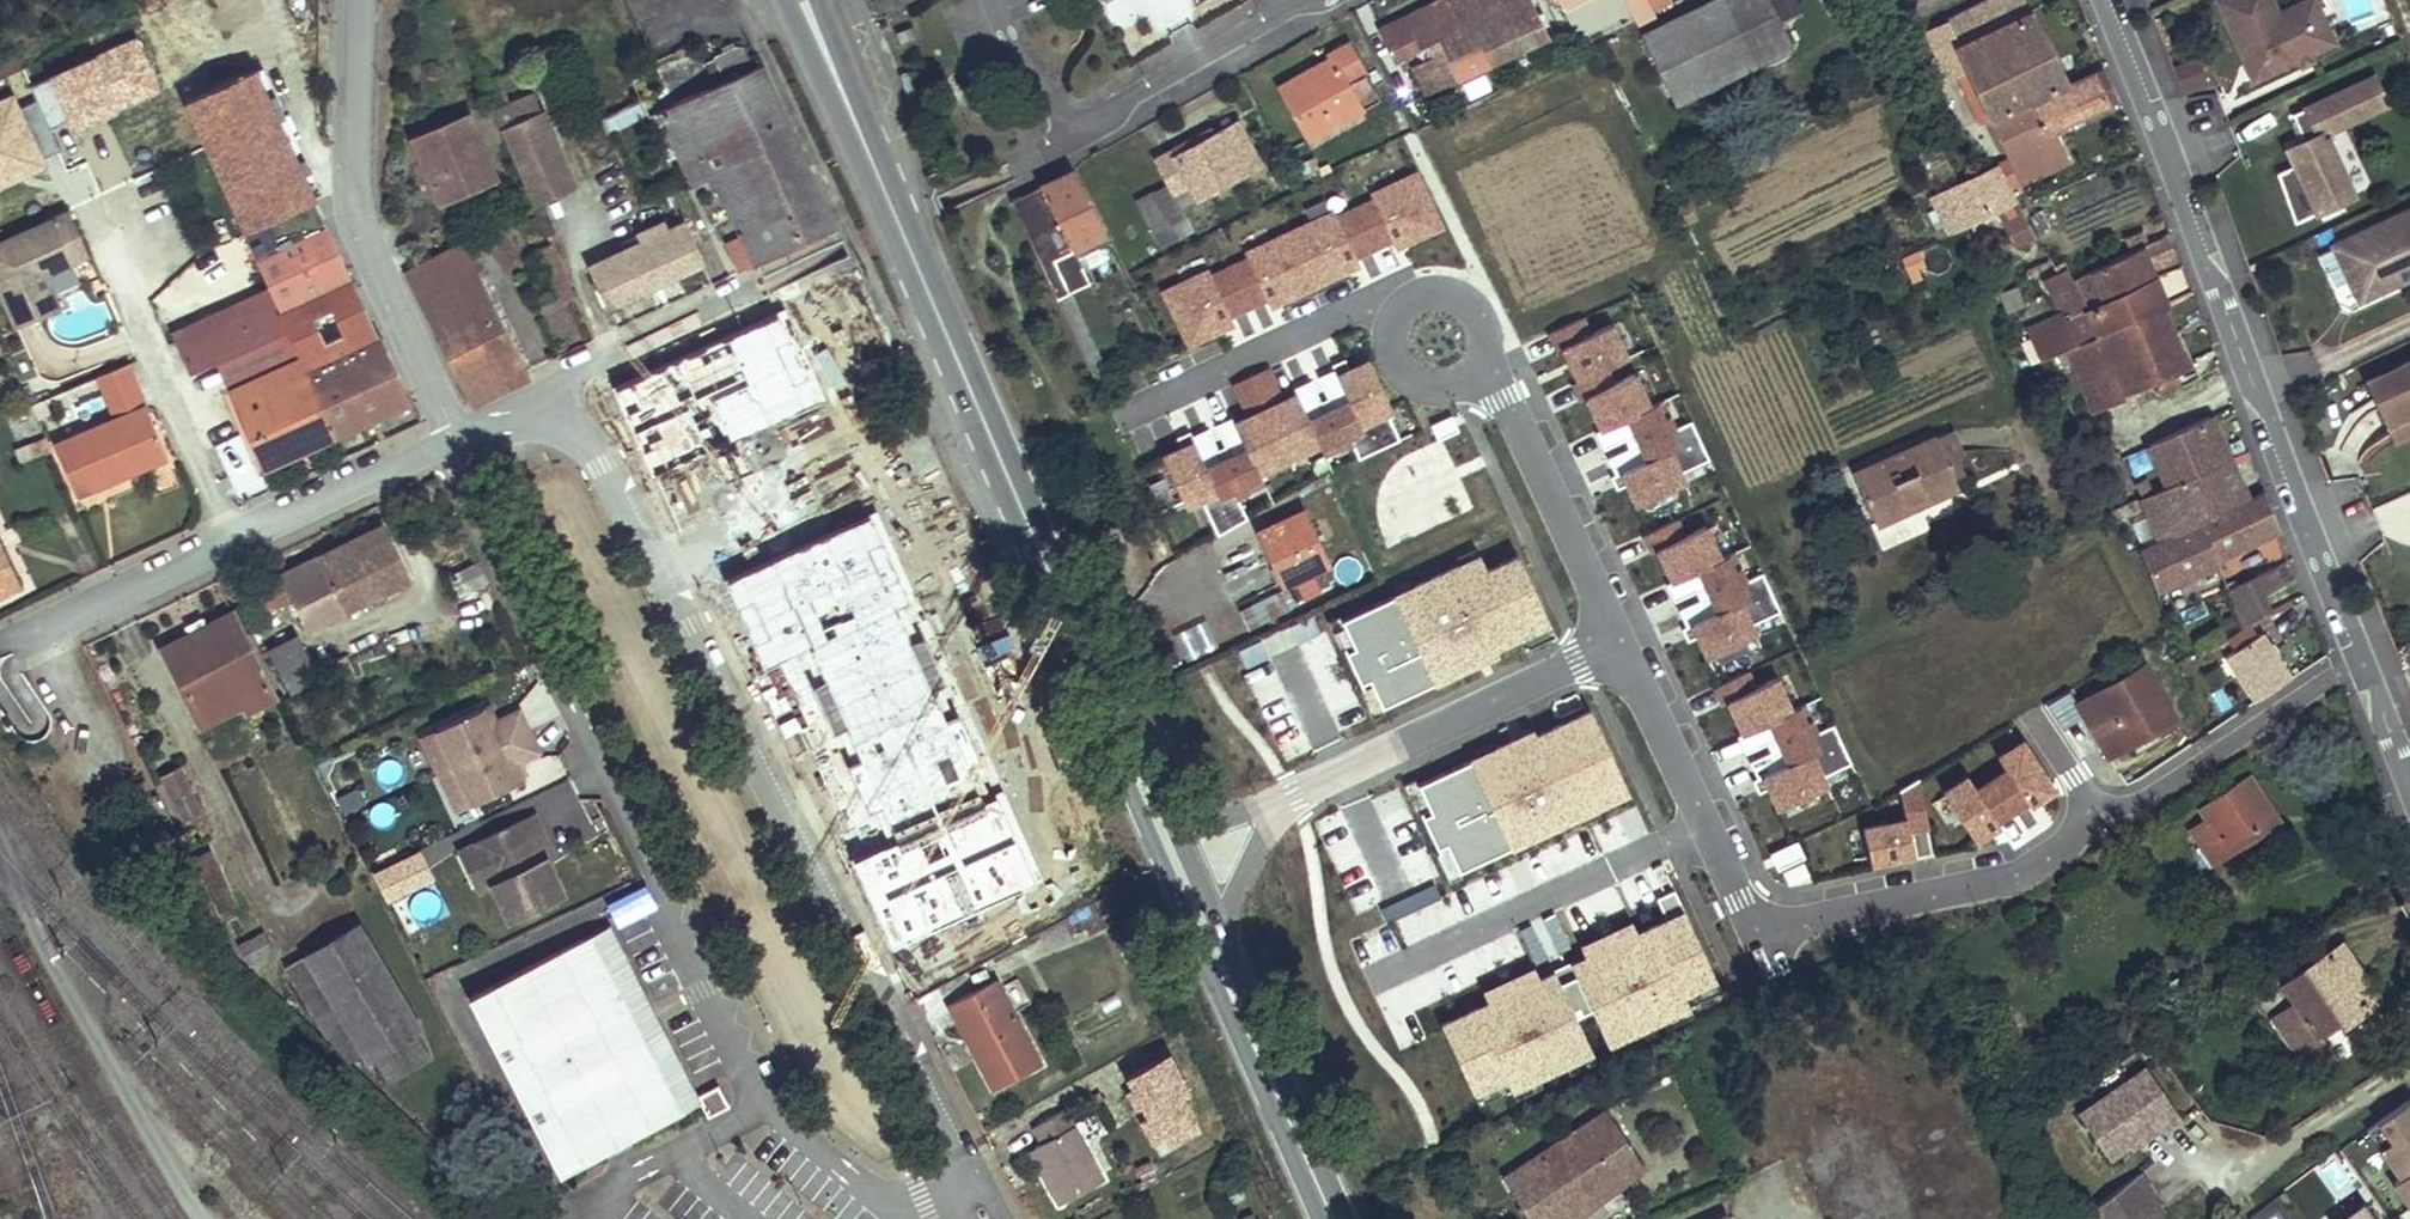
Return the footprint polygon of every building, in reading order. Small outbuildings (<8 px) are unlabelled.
[(150,23),(176,80),(196,71),(197,72),(245,51),(244,48),(265,39),(246,0),(162,0),(169,14),(150,23)] [(1394,60),(1401,56),(1421,46),(1474,18),(1464,0),(1436,0),(1378,28),(1394,60)] [(1442,87),(1443,90),(1550,38),(1531,0),(1510,0),(1474,18),(1421,46),(1442,87)] [(1474,18),(1510,0),(1464,0),(1474,18)] [(1634,19),(1651,10),(1646,0),(1623,0),(1634,19)] [(1790,48),(1767,0),(1715,0),(1644,34),(1676,102),(1790,48)] [(1784,19),(1802,12),(1797,0),(1776,0),(1784,19)] [(1832,13),(1853,3),(1852,0),(1826,0),(1832,13)] [(2004,116),(2030,103),(2060,89),(2017,0),(1989,0),(1928,30),(1949,76),(1970,66),(1995,120),(2004,116)] [(2272,0),(2221,0),(2217,2),(2255,83),(2300,62),(2311,56),(2337,44),(2323,16),(2305,24),(2297,6),(2279,15),(2272,0)] [(2297,6),(2305,24),(2323,16),(2316,0),(2311,0),(2297,6)] [(1651,10),(1634,19),(1637,25),(1655,16),(1651,10)] [(917,40),(913,29),(892,36),(897,47),(917,40)] [(685,160),(702,152),(693,134),(742,111),(766,160),(801,144),(782,100),(755,39),(745,43),(750,51),(656,94),(685,160)] [(1422,98),(1442,87),(1421,46),(1401,56),(1422,98)] [(1328,65),(1284,87),(1309,137),(1354,115),(1340,88),(1363,76),(1349,49),(1326,61),(1328,65)] [(199,79),(180,88),(266,279),(269,287),(337,256),(245,51),(197,72),(199,79)] [(2311,56),(2300,62),(2303,68),(2315,63),(2311,56)] [(2195,58),(2172,67),(2183,96),(2206,87),(2195,58)] [(566,160),(527,73),(487,90),(526,177),(566,160)] [(2060,89),(2030,103),(2044,136),(2049,134),(2106,108),(2091,74),(2060,89)] [(2322,143),(2320,138),(2387,107),(2374,79),(2293,117),(2306,143),(2288,152),(2295,168),(2278,176),(2296,225),(2354,198),(2327,141),(2322,143)] [(2004,116),(2018,148),(2044,136),(2030,103),(2004,116)] [(441,187),(462,176),(460,172),(490,158),(464,105),(413,131),(441,187)] [(693,134),(702,152),(745,244),(828,207),(801,144),(766,160),(742,111),(693,134)] [(1194,138),(1152,162),(1179,210),(1260,166),(1236,123),(1199,143),(1194,138)] [(2044,136),(2018,148),(2009,152),(2023,182),(2063,163),(2049,134),(2044,136)] [(1946,226),(1988,208),(2011,198),(1990,153),(1927,182),(1946,226)] [(460,172),(462,176),(467,186),(497,171),(490,158),(460,172)] [(1039,186),(1080,269),(1087,265),(1082,255),(1110,241),(1105,232),(1074,171),(1039,186)] [(1421,174),(1155,273),(1182,345),(1235,325),(1232,315),(1361,267),(1357,257),(1441,226),(1421,174)] [(669,190),(695,247),(701,245),(694,230),(703,226),(698,213),(684,184),(669,190)] [(1039,186),(1009,200),(1055,300),(1068,293),(1089,284),(1080,269),(1039,186)] [(48,195),(70,240),(84,234),(64,188),(48,195)] [(644,265),(695,247),(669,190),(653,197),(660,211),(642,219),(636,206),(600,222),(608,238),(586,249),(591,259),(601,283),(644,265)] [(1152,192),(1134,199),(1150,235),(1169,227),(1152,192)] [(1680,194),(1671,200),(1676,209),(1685,204),(1680,194)] [(48,195),(0,217),(0,277),(15,308),(58,287),(45,263),(37,267),(33,259),(70,240),(48,195)] [(2011,198),(1988,208),(1995,223),(1975,232),(1982,249),(2026,229),(2011,198)] [(2335,249),(2360,303),(2398,286),(2409,280),(2409,214),(2335,249)] [(2139,235),(2132,221),(2116,229),(2122,243),(2139,235)] [(2067,298),(2078,293),(2147,263),(2140,249),(2157,241),(2152,229),(2139,235),(2122,243),(2060,270),(2055,260),(2038,269),(2049,293),(2060,288),(2067,298)] [(461,234),(403,260),(461,385),(518,359),(461,234)] [(640,347),(684,442),(695,437),(691,428),(701,423),(705,432),(768,402),(764,395),(776,389),(779,397),(788,393),(774,363),(780,361),(780,358),(788,354),(790,356),(876,316),(843,252),(754,293),(640,347)] [(337,256),(269,287),(279,307),(294,340),(361,310),(337,256)] [(2147,263),(2078,293),(2091,323),(2092,322),(2154,295),(2159,293),(2147,263)] [(269,287),(266,279),(175,320),(185,342),(178,345),(181,353),(279,307),(269,287)] [(2398,286),(2360,303),(2364,312),(2402,294),(2398,286)] [(2092,322),(2118,381),(2150,367),(2154,376),(2184,364),(2154,295),(2092,322)] [(361,310),(294,340),(299,351),(366,321),(361,310)] [(366,321),(299,351),(328,414),(401,381),(373,318),(366,321)] [(1629,371),(1610,324),(1587,332),(1581,318),(1550,330),(1623,515),(1685,491),(1637,368),(1629,371)] [(2031,329),(2038,346),(2059,337),(2060,337),(2053,319),(2031,329)] [(2091,323),(2060,337),(2059,337),(2073,369),(2076,368),(2087,394),(2118,381),(2092,322),(2091,323)] [(2059,337),(2038,346),(2022,354),(2029,370),(2044,363),(2051,379),(2073,369),(2059,337)] [(299,351),(294,340),(224,372),(257,445),(328,414),(299,351)] [(99,364),(113,392),(128,425),(155,413),(126,351),(99,364)] [(2387,427),(2409,416),(2409,363),(2367,383),(2387,427)] [(128,425),(113,392),(46,423),(49,428),(69,473),(163,430),(155,413),(128,425)] [(2140,426),(2157,469),(2218,442),(2197,399),(2140,426)] [(34,434),(49,428),(46,423),(42,414),(28,420),(34,434)] [(2387,427),(2395,444),(2409,437),(2409,416),(2387,427)] [(1867,507),(1902,492),(1897,479),(1944,459),(1927,420),(1845,455),(1867,507)] [(1675,469),(1699,469),(1698,433),(1674,433),(1675,469)] [(2218,442),(2157,469),(2125,483),(2113,488),(2121,507),(2137,500),(2148,524),(2237,484),(2218,442)] [(715,465),(700,506),(716,542),(759,561),(798,545),(813,503),(798,465),(756,448),(715,465)] [(1897,479),(1902,492),(1949,472),(1944,459),(1897,479)] [(2237,484),(2148,524),(2133,531),(2150,571),(2209,546),(2207,540),(2267,515),(2252,477),(2237,484)] [(1215,531),(1246,516),(1232,488),(1201,503),(1215,531)] [(1302,502),(1259,520),(1270,546),(1274,544),(1287,573),(1325,557),(1302,502)] [(1759,641),(1706,524),(1682,535),(1675,520),(1641,535),(1700,667),(1759,641)] [(385,592),(410,580),(383,525),(256,587),(264,602),(287,591),(292,600),(307,631),(369,600),(385,592)] [(15,565),(0,531),(0,572),(15,565)] [(1479,550),(1332,607),(1367,698),(1551,627),(1519,543),(1482,557),(1479,550)] [(2252,579),(2275,570),(2268,551),(2267,549),(2217,569),(2230,605),(2257,595),(2252,579)] [(841,560),(861,601),(877,593),(858,552),(841,560)] [(861,601),(841,560),(745,605),(765,647),(861,601)] [(487,582),(478,562),(449,576),(459,596),(487,582)] [(1762,579),(1741,585),(1750,621),(1772,615),(1762,579)] [(292,600),(287,591),(264,602),(268,611),(292,600)] [(371,605),(388,597),(385,592),(369,600),(371,605)] [(275,697),(232,613),(160,650),(194,715),(236,693),(242,705),(246,712),(275,697)] [(2281,663),(2251,619),(2217,643),(2247,687),(2281,663)] [(320,678),(298,635),(268,650),(291,693),(320,678)] [(2127,660),(2063,697),(2090,748),(2157,713),(2127,660)] [(1804,737),(1780,676),(1752,687),(1747,674),(1714,687),(1766,821),(1828,797),(1821,778),(1847,768),(1830,727),(1804,737)] [(200,726),(242,705),(236,693),(194,715),(200,726)] [(1403,775),(1440,867),(1629,791),(1592,699),(1403,775)] [(496,721),(488,704),(480,708),(485,720),(494,722),(495,721),(496,721)] [(438,774),(529,730),(519,710),(496,721),(495,721),(494,722),(485,720),(480,708),(436,728),(444,745),(428,752),(438,774)] [(1988,747),(2005,781),(2059,750),(2043,715),(1988,747)] [(444,745),(436,728),(420,736),(428,752),(444,745)] [(510,771),(514,763),(515,764),(516,763),(539,752),(529,730),(438,774),(448,795),(464,787),(472,804),(515,783),(510,771)] [(524,779),(516,763),(515,764),(514,763),(510,771),(515,783),(524,779)] [(202,812),(178,767),(161,775),(184,821),(202,812)] [(2204,851),(2219,842),(2215,835),(2243,818),(2247,824),(2267,812),(2241,769),(2190,800),(2196,810),(2184,818),(2204,851)] [(472,804),(464,787),(448,795),(456,811),(472,804)] [(1857,833),(1863,870),(1934,859),(1924,797),(1899,801),(1903,826),(1857,833)] [(563,894),(546,858),(536,837),(545,833),(535,814),(473,844),(493,888),(509,920),(563,894)] [(2219,842),(2247,824),(2243,818),(2215,835),(2219,842)] [(555,854),(545,833),(536,837),(546,858),(555,854)] [(493,888),(473,844),(458,851),(479,895),(493,888)] [(214,860),(210,851),(201,855),(205,864),(214,860)] [(205,864),(201,855),(194,859),(201,874),(217,866),(214,860),(205,864)] [(1669,863),(1562,904),(1579,948),(1569,952),(1600,1035),(1717,991),(1669,863)] [(231,894),(217,866),(201,874),(220,913),(227,910),(222,899),(231,894)] [(399,879),(392,866),(376,873),(383,887),(399,879)] [(236,905),(231,894),(222,899),(227,910),(236,905)] [(2327,1013),(2372,981),(2346,941),(2358,934),(2347,917),(2305,946),(2325,976),(2309,986),(2327,1013)] [(419,1029),(357,924),(285,967),(326,1037),(348,1061),(363,1052),(368,1060),(379,1053),(414,1032),(419,1029)] [(656,1035),(639,1001),(646,997),(609,925),(467,997),(559,1177),(701,1103),(697,1095),(663,1031),(656,1035)] [(274,952),(264,933),(241,945),(251,965),(274,952)] [(1468,1094),(1590,1052),(1558,961),(1532,970),(1519,934),(1427,966),(1419,945),(1367,963),(1376,988),(1400,980),(1409,1006),(1477,983),(1482,997),(1439,1011),(1468,1094)] [(2346,941),(2372,981),(2385,973),(2358,934),(2346,941)] [(985,957),(937,983),(945,998),(952,995),(966,1022),(960,1025),(980,1063),(1028,1038),(985,957)] [(663,1031),(646,997),(639,1001),(656,1035),(663,1031)] [(2289,1001),(2253,1026),(2270,1052),(2307,1027),(2289,1001)] [(429,1058),(414,1032),(379,1053),(394,1079),(429,1058)] [(1143,1132),(1196,1113),(1172,1044),(1118,1062),(1143,1132)] [(2170,1100),(2134,1047),(2068,1091),(2099,1136),(2127,1117),(2147,1103),(2150,1107),(2153,1111),(2170,1100)] [(1594,1088),(1495,1157),(1539,1218),(1636,1149),(1596,1090),(1607,1083),(1598,1069),(1586,1077),(1594,1088)] [(2403,1094),(2395,1082),(2352,1112),(2387,1163),(2379,1168),(2409,1212),(2409,1104),(2403,1094)] [(730,1105),(719,1084),(697,1095),(701,1103),(709,1116),(730,1105)] [(1037,1150),(1029,1154),(1046,1184),(1090,1158),(1051,1088),(1020,1105),(1030,1120),(1023,1124),(1037,1150)] [(2130,1121),(2150,1107),(2147,1103),(2127,1117),(2130,1121)] [(1151,1136),(1160,1155),(1198,1136),(1189,1117),(1151,1136)] [(1037,1150),(1023,1124),(1016,1128),(1029,1154),(1037,1150)] [(2132,1174),(2137,1171),(2140,1168),(2128,1152),(2076,1189),(2098,1218),(2165,1218),(2147,1194),(2132,1174)] [(2334,1153),(2315,1170),(2336,1194),(2356,1177),(2334,1153)] [(2150,1191),(2137,1171),(2132,1174),(2147,1194),(2150,1191)] [(2353,1186),(2320,1209),(2326,1217),(2323,1218),(2376,1218),(2353,1186)] [(2320,1209),(2305,1218),(2323,1218),(2326,1217),(2320,1209)]
